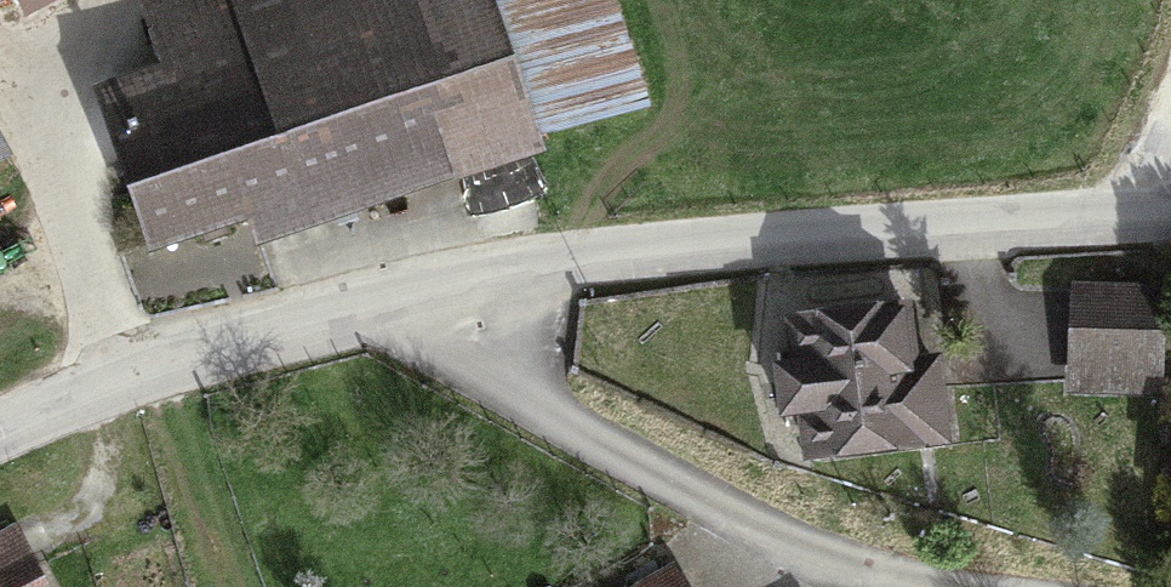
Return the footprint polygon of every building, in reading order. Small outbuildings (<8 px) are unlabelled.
[(92,114),(143,255),(457,140),(406,0),(179,0),(141,14),(168,87),(92,114)] [(10,156),(0,139),(0,161),(10,156)] [(921,302),(798,315),(813,454),(936,441),(921,302)] [(1150,307),(1073,303),(1069,391),(1145,395),(1150,307)] [(0,566),(0,586),(26,586),(11,560),(0,566)] [(673,570),(643,586),(683,586),(673,570)]
